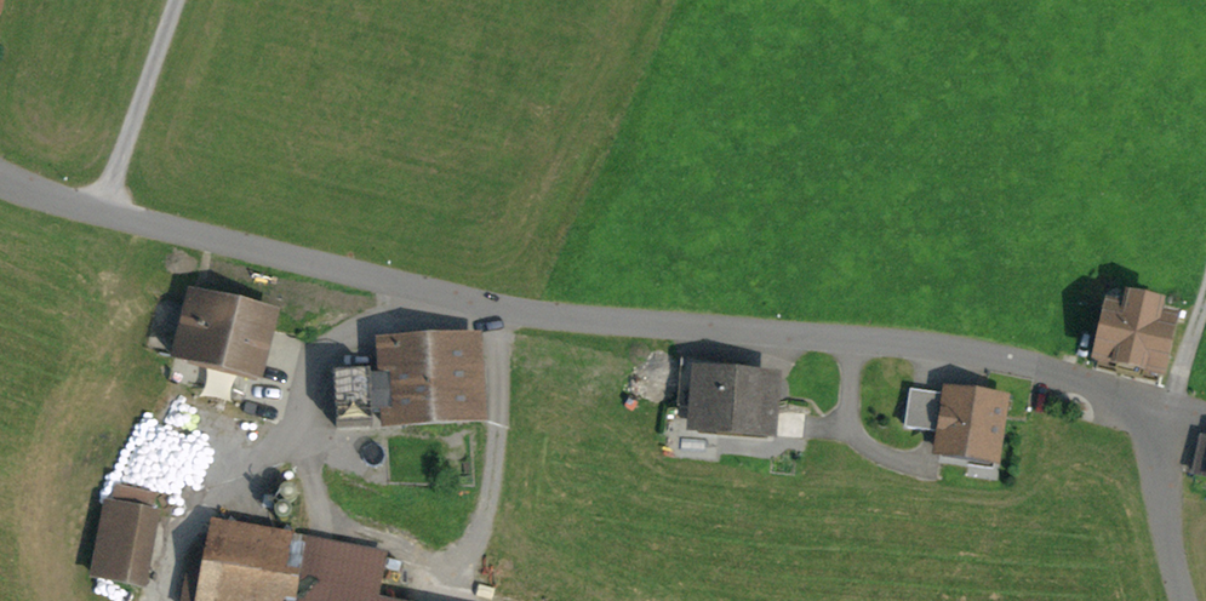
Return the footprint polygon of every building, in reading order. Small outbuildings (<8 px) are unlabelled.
[(280,315),(187,293),(171,359),(265,381),(280,315)] [(1130,320),(1108,316),(1098,367),(1173,382),(1182,338),(1166,335),(1171,307),(1134,299),(1130,320)] [(470,347),(385,353),(391,429),(475,423),(470,347)] [(772,389),(698,383),(694,436),(767,442),(772,389)] [(1002,407),(948,399),(939,460),(993,468),(1002,407)] [(158,520),(104,511),(92,578),(146,588),(158,520)] [(398,550),(223,513),(204,600),(387,600),(398,550)]
